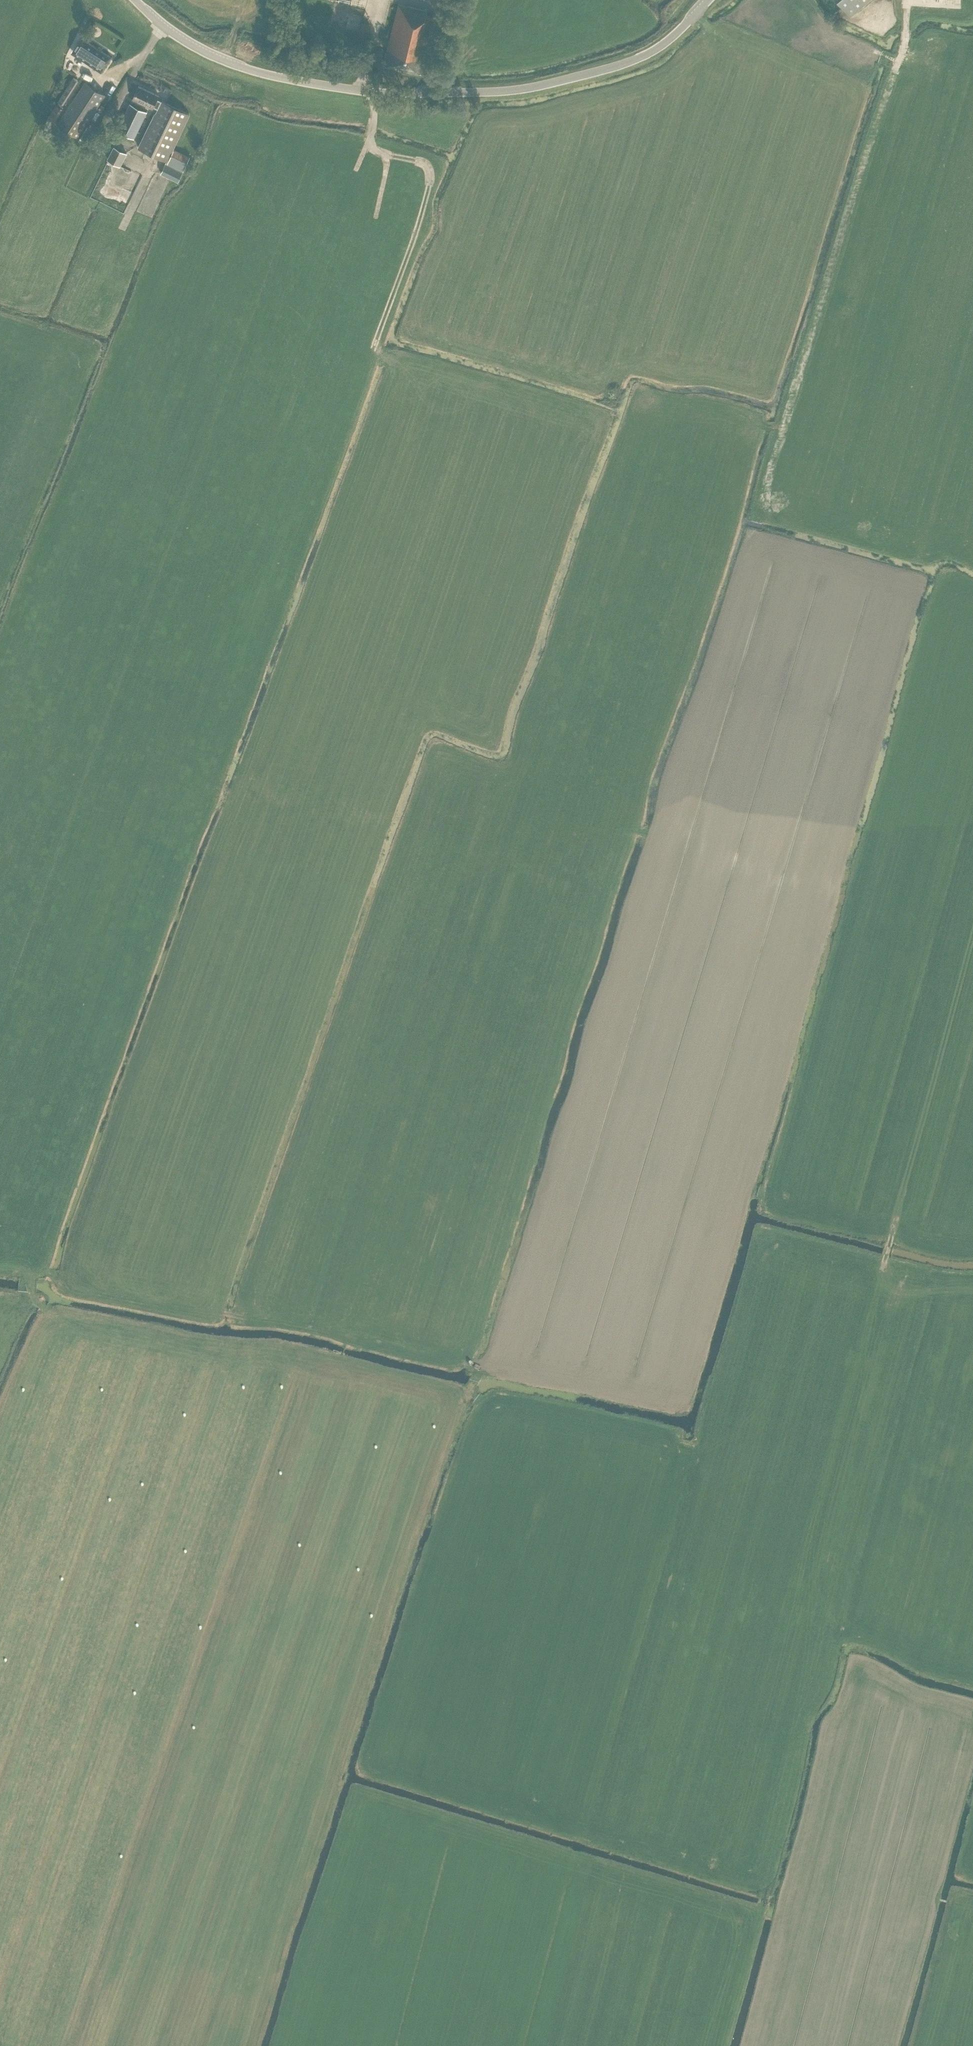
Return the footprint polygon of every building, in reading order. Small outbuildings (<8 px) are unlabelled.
[(869,0),(838,0),(850,15),(869,0)] [(425,54),(427,55),(437,15),(427,12),(427,10),(399,4),(383,64),(393,66),(393,67),(411,71),(411,70),(422,73),(425,62),(423,62),(425,54)] [(364,18),(360,30),(369,34),(373,22),(364,18)] [(71,53),(101,72),(111,57),(81,37),(71,53)] [(46,119),(52,123),(59,111),(79,80),(73,76),(53,107),(46,119)] [(58,124),(78,137),(105,95),(85,82),(58,124)] [(158,108),(156,113),(155,113),(138,147),(158,156),(159,154),(167,158),(160,173),(177,181),(189,157),(172,149),(189,114),(157,98),(159,94),(139,85),(133,98),(152,108),(153,106),(158,108)] [(117,130),(134,138),(147,111),(130,103),(117,130)] [(127,153),(113,146),(112,148),(108,157),(106,159),(120,166),(127,153)] [(83,155),(96,161),(100,154),(87,148),(83,155)]
